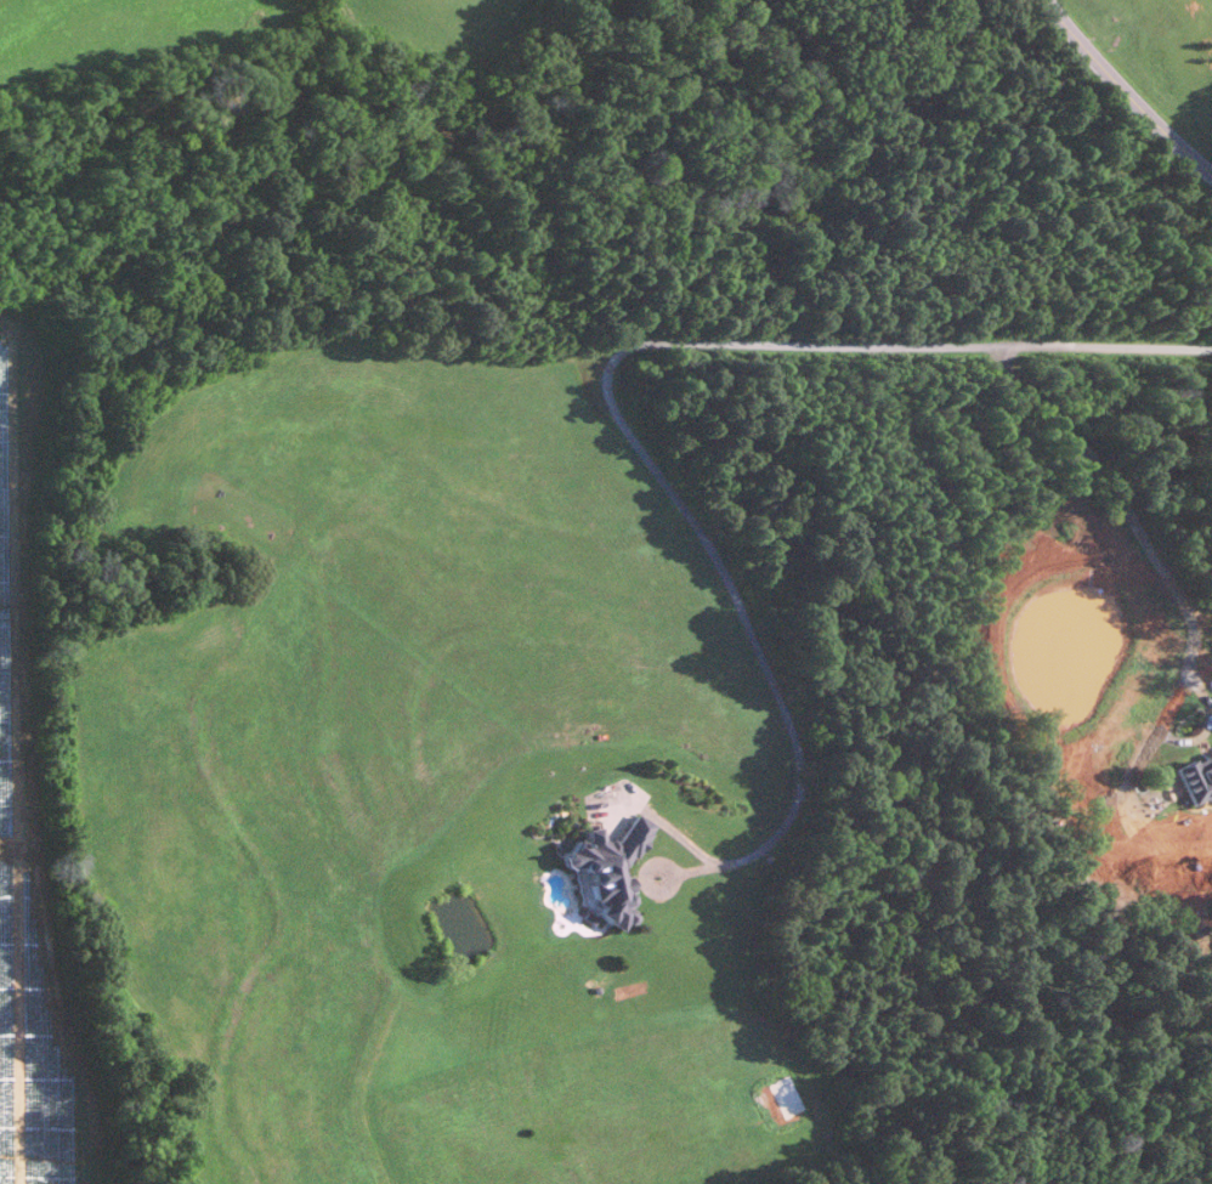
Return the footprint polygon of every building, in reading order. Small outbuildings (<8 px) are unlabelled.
[(1191,803),(1208,795),(1211,793),(1211,753),(1211,751),(1175,767),(1191,803)] [(652,824),(633,812),(624,826),(616,827),(601,850),(600,826),(585,826),(585,839),(574,839),(563,856),(563,866),(579,866),(594,866),(587,877),(585,877),(586,889),(580,889),(580,898),(596,898),(597,915),(617,929),(622,921),(630,921),(629,885),(619,878),(619,875),(652,824)]
